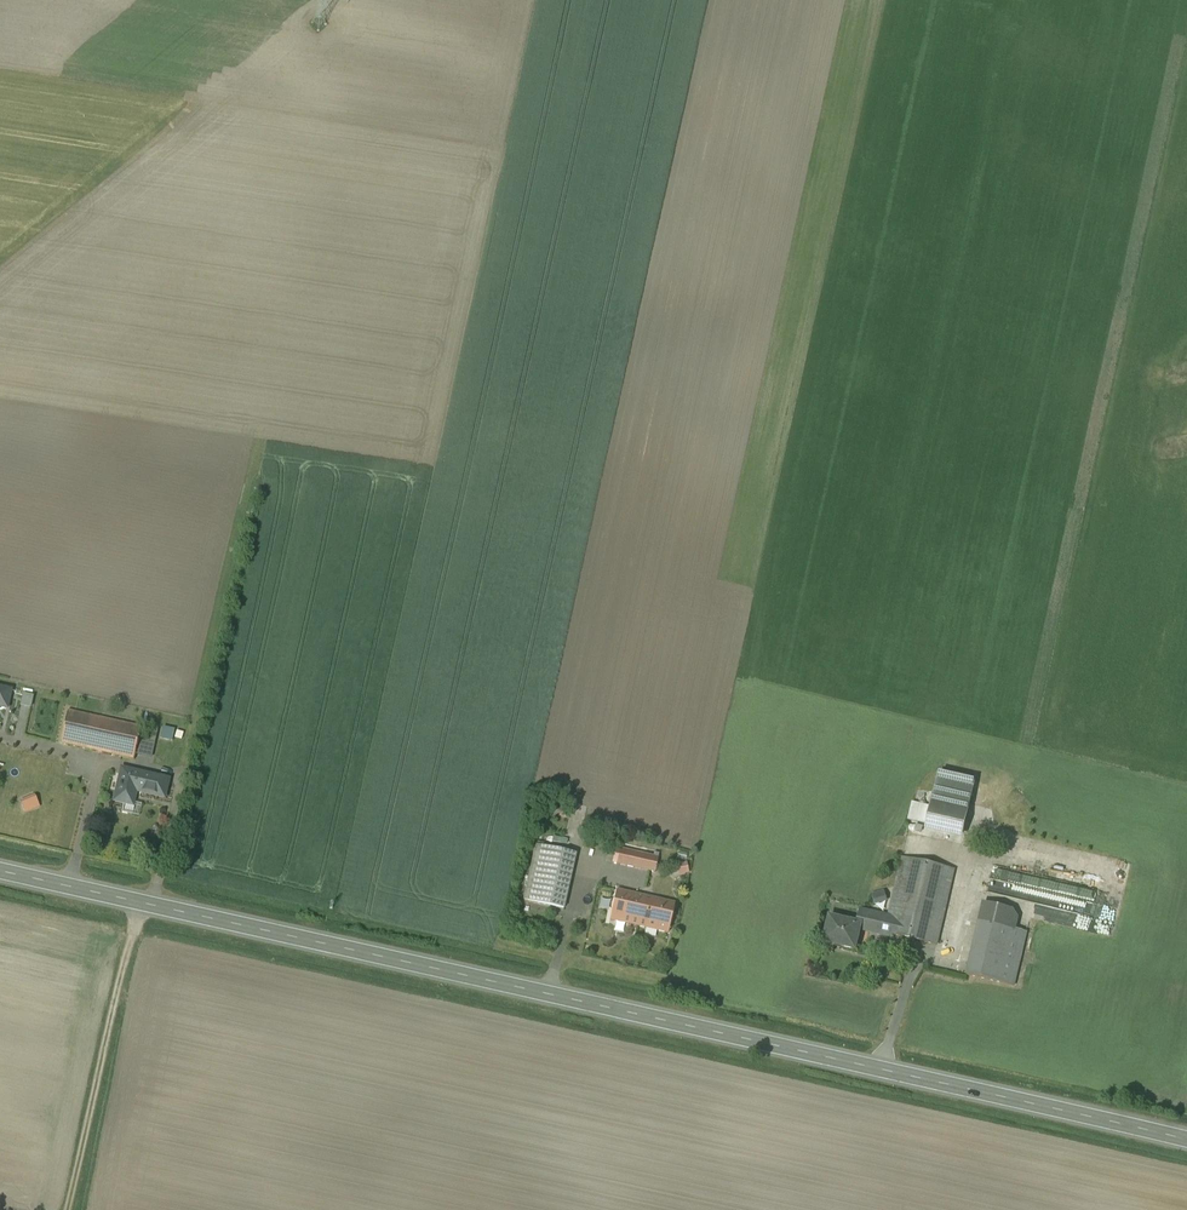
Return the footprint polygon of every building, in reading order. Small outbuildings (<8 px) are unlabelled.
[(0,689),(0,710),(5,711),(9,691),(0,689)] [(140,729),(68,714),(61,747),(133,762),(140,729)] [(169,782),(118,771),(111,805),(133,810),(136,796),(164,802),(169,782)] [(975,783),(938,774),(925,831),(962,839),(975,783)] [(659,850),(617,841),(612,864),(653,874),(659,850)] [(577,855),(536,846),(523,901),(565,910),(577,855)] [(959,870),(901,857),(887,917),(859,911),(855,926),(826,920),(820,947),(854,955),(859,934),(941,952),(959,870)] [(675,905),(616,891),(609,922),(668,935),(675,905)] [(1020,914),(979,904),(962,977),(1015,989),(1027,936),(1016,933),(1020,914)]
